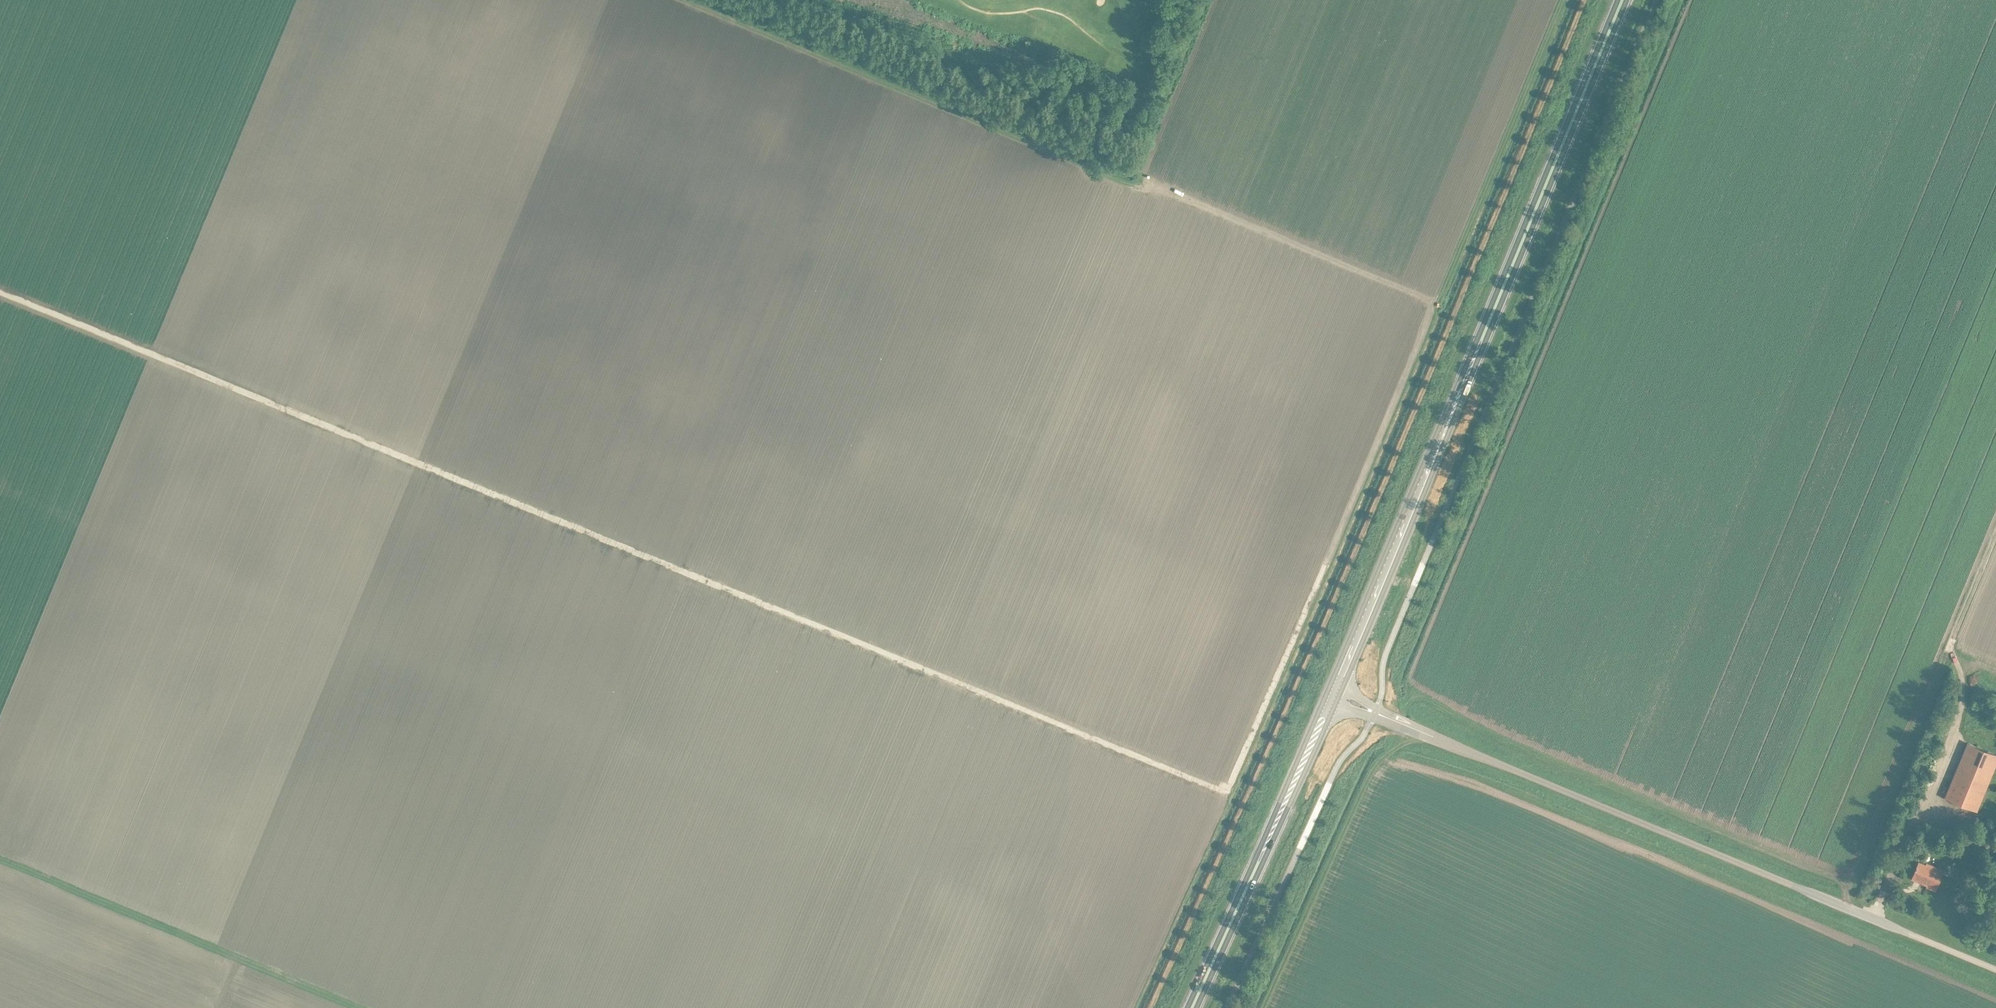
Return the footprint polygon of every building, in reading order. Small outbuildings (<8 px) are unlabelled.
[(1995,762),(1995,754),(1967,742),(1945,797),(1977,810),(1995,762)] [(1935,890),(1943,870),(1926,863),(1926,865),(1918,862),(1916,866),(1915,869),(1912,878),(1927,884),(1927,886),(1935,890)]
